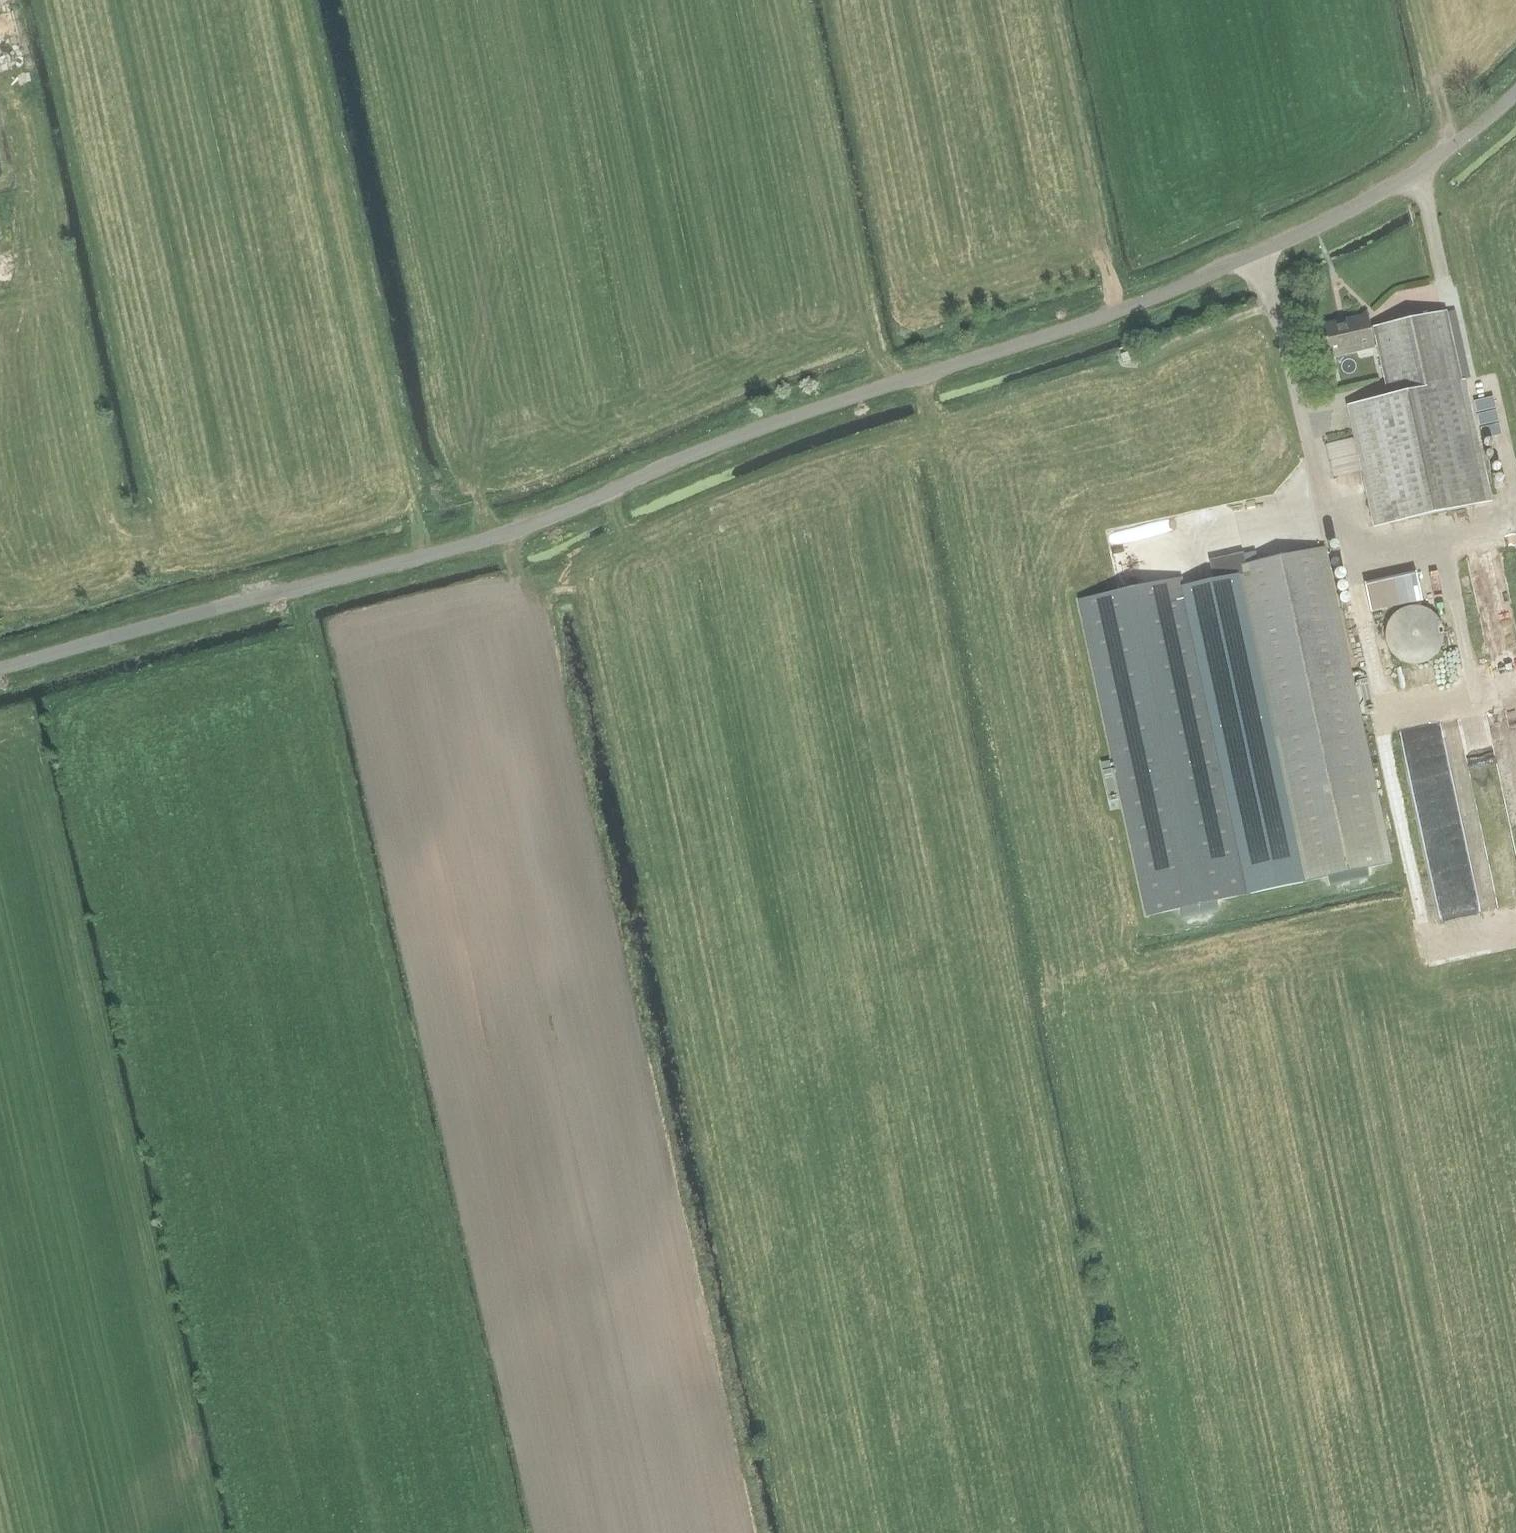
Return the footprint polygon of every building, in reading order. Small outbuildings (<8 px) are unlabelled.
[(1374,527),(1489,503),(1449,315),(1424,320),(1388,328),(1388,329),(1371,333),(1368,319),(1323,329),(1329,357),(1373,348),(1371,340),(1375,339),(1387,397),(1349,405),(1374,527)] [(1472,411),(1492,407),(1489,395),(1470,400),(1472,411)] [(1475,423),(1494,419),(1492,407),(1472,412),(1475,423)] [(1478,435),(1497,431),(1495,420),(1475,424),(1478,435)] [(1389,864),(1323,548),(1244,564),(1242,553),(1209,560),(1213,580),(1236,575),(1300,882),(1389,864)] [(1421,598),(1416,570),(1367,580),(1373,608),(1421,598)] [(1413,607),(1408,608),(1403,609),(1399,612),(1395,614),(1391,618),(1388,622),(1386,626),(1385,631),(1384,636),(1384,641),(1385,646),(1387,650),(1390,655),(1393,658),(1397,662),(1401,664),(1406,666),(1410,667),(1415,667),(1420,667),(1425,665),(1429,663),(1433,660),(1437,657),(1440,653),(1442,648),(1443,644),(1444,639),(1444,634),(1443,629),(1441,624),(1439,620),(1435,616),(1432,613),(1427,610),(1423,609),(1418,608),(1413,607)]
